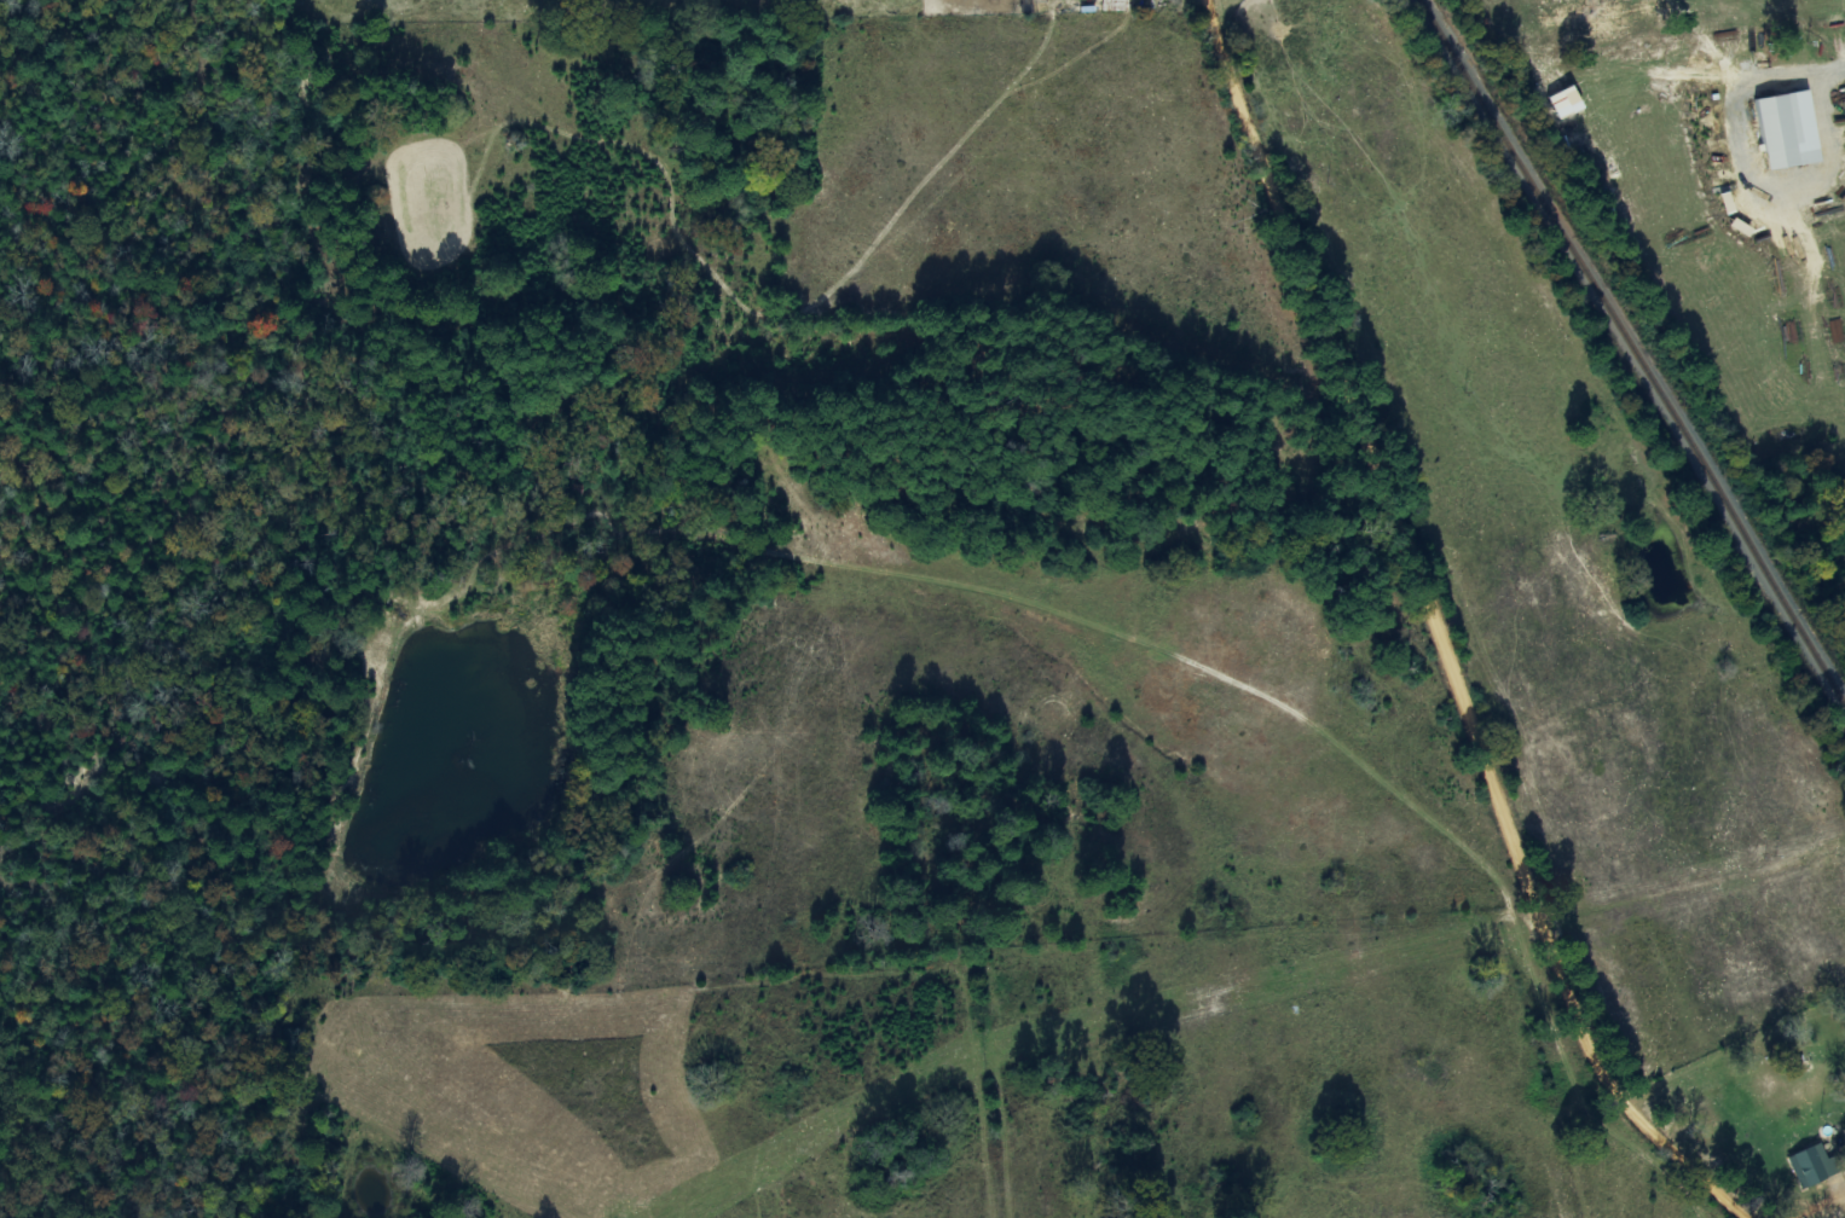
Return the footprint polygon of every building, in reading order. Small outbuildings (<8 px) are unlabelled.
[(1128,12),(1128,0),(1102,0),(1102,12),(1128,12)] [(1770,173),(1823,163),(1810,91),(1757,101),(1770,173)] [(1827,1159),(1821,1144),(1788,1155),(1800,1188),(1842,1174),(1835,1156),(1827,1159)]
